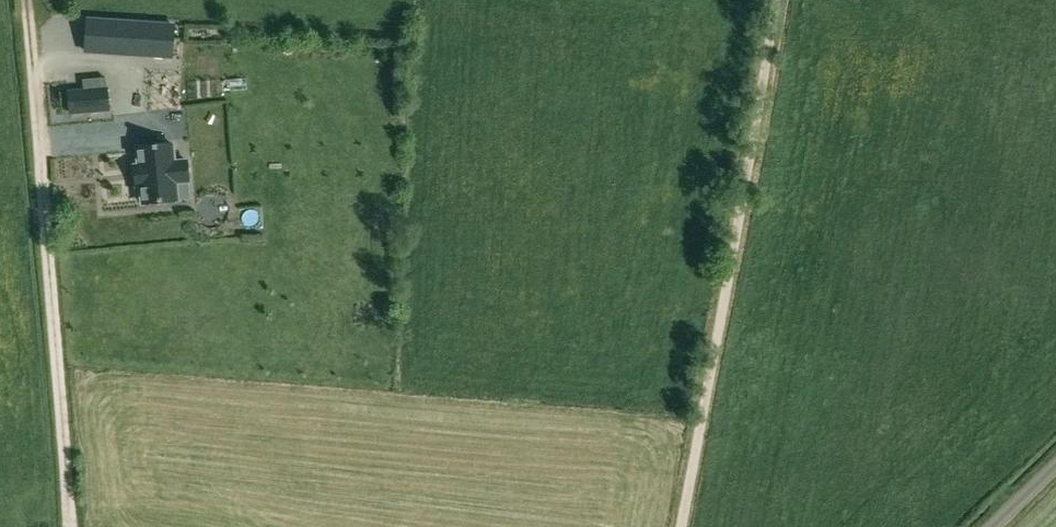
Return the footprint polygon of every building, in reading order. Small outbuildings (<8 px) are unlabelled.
[(87,20),(85,51),(172,56),(174,26),(87,20)] [(69,115),(110,111),(108,87),(67,91),(69,115)] [(116,135),(75,137),(77,173),(118,171),(116,135)] [(187,181),(185,160),(172,161),(170,143),(135,147),(137,165),(132,165),(135,186),(139,186),(141,204),(176,200),(174,182),(187,181)]
